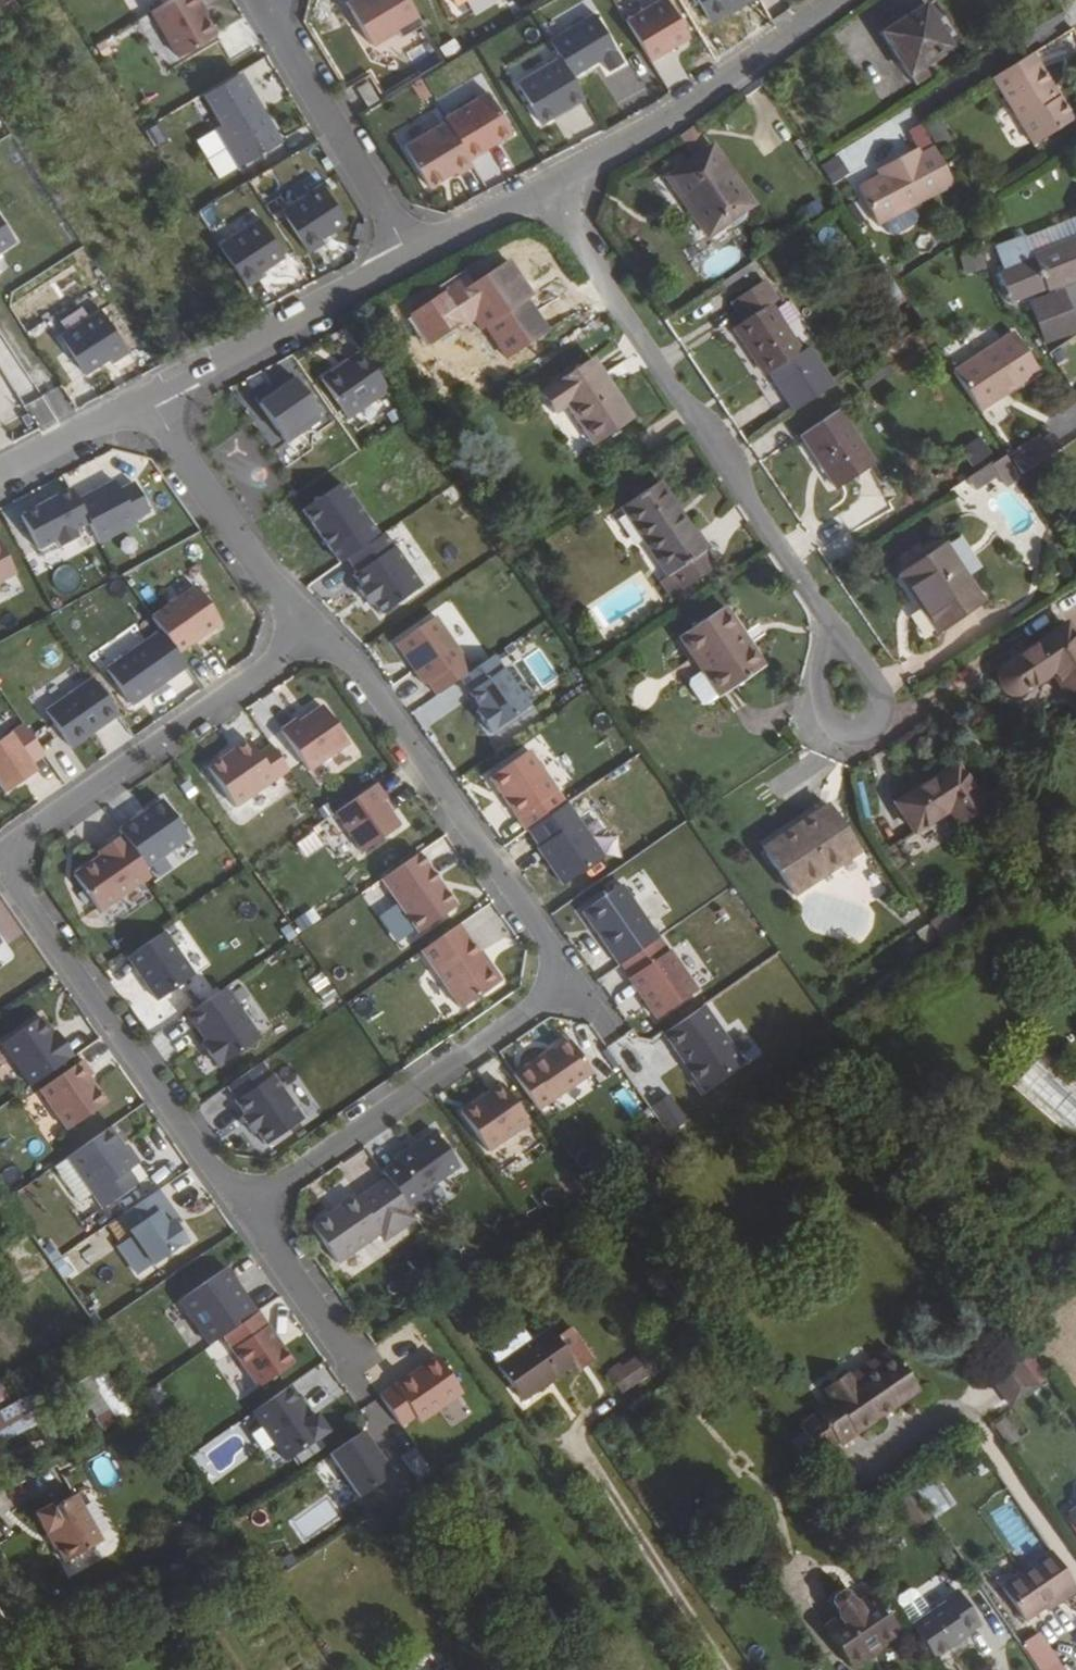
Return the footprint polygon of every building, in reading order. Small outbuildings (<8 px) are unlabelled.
[(200,0),(174,0),(152,13),(179,59),(219,36),(201,6),(203,5),(200,0)] [(410,0),(354,0),(349,3),(375,46),(400,31),(404,38),(425,26),(410,0)] [(627,21),(652,61),(690,38),(667,0),(662,0),(627,21)] [(755,0),(697,0),(711,23),(732,10),(734,13),(755,0)] [(929,65),(952,50),(926,6),(887,33),(918,82),(933,72),(929,65)] [(608,7),(563,33),(573,50),(585,71),(616,53),(623,65),(637,56),(608,7)] [(585,71),(573,50),(531,75),(555,116),(597,91),(585,71)] [(1034,57),(993,81),(1024,132),(1034,148),(1074,123),(1065,108),(1034,57)] [(250,92),(240,75),(205,96),(223,126),(216,130),(240,170),(284,143),(252,90),(250,92)] [(912,100),(921,94),(912,80),(903,85),(912,100)] [(370,83),(360,89),(370,106),(380,100),(370,83)] [(444,116),(446,119),(469,157),(512,131),(487,90),(444,116)] [(469,157),(446,119),(404,144),(429,185),(455,169),(457,173),(473,164),(469,157)] [(953,186),(933,149),(919,157),(915,151),(883,167),(886,173),(879,177),(856,188),(876,224),(953,186)] [(708,237),(751,207),(712,150),(668,180),(708,237)] [(886,173),(883,167),(876,171),(879,177),(886,173)] [(245,181),(199,210),(210,227),(256,198),(245,181)] [(323,185),(283,211),(311,254),(326,244),(323,240),(348,223),(323,185)] [(0,213),(0,254),(19,242),(0,213)] [(220,242),(246,283),(292,255),(265,213),(220,242)] [(1005,271),(1033,260),(1025,241),(997,252),(1005,271)] [(1033,260),(1005,271),(999,274),(1013,306),(1075,280),(1075,243),(1033,260)] [(981,250),(960,256),(964,273),(985,267),(981,250)] [(521,295),(528,291),(510,264),(460,296),(481,332),(488,328),(507,360),(546,334),(521,295)] [(769,307),(777,303),(763,281),(733,302),(746,322),(736,329),(766,377),(770,374),(797,413),(834,389),(807,349),(799,355),(769,307)] [(1030,305),(1045,345),(1075,333),(1075,332),(1061,293),(1030,305)] [(132,352),(104,309),(64,335),(89,374),(114,357),(117,362),(132,352)] [(1014,336),(954,375),(980,416),(1040,377),(1014,336)] [(389,394),(361,355),(321,383),(349,422),(389,394)] [(595,446),(632,422),(593,362),(542,396),(556,417),(569,409),(595,446)] [(322,421),(291,377),(277,387),(280,392),(259,407),(286,445),(322,421)] [(61,385),(32,401),(46,425),(74,409),(61,385)] [(837,491),(872,469),(838,413),(801,436),(837,491)] [(964,448),(975,464),(992,453),(981,436),(964,448)] [(1061,453),(1052,439),(1043,445),(1012,465),(1021,480),(1061,453)] [(1012,465),(1043,445),(1040,440),(1009,461),(1012,465)] [(1009,461),(1005,455),(970,479),(978,491),(1000,477),(1008,488),(1021,480),(1012,465),(1009,461)] [(116,483),(78,503),(90,526),(100,545),(138,526),(136,522),(150,514),(135,485),(121,493),(116,483)] [(342,488),(303,515),(340,567),(378,541),(342,488)] [(693,534),(688,537),(656,489),(621,511),(666,580),(705,553),(693,534)] [(78,503),(72,492),(22,518),(40,552),(90,526),(78,503)] [(17,577),(0,543),(0,586),(17,577)] [(376,603),(385,616),(425,588),(394,544),(354,572),(366,589),(362,591),(373,606),(376,603)] [(975,603),(938,547),(895,574),(932,631),(975,603)] [(153,620),(178,656),(221,626),(196,590),(153,620)] [(735,640),(739,637),(722,612),(679,641),(719,701),(758,674),(735,640)] [(430,685),(438,697),(462,681),(474,672),(437,619),(398,647),(427,688),(430,685)] [(1064,631),(1004,670),(1002,677),(1001,682),(1003,690),(1009,696),(1017,697),(1023,697),(1053,678),(1065,696),(1075,713),(1075,647),(1064,631)] [(149,647),(109,675),(135,711),(174,683),(149,647)] [(522,658),(541,690),(559,679),(540,648),(522,658)] [(474,672),(462,681),(483,710),(478,713),(493,735),(531,708),(495,657),(474,672)] [(50,717),(75,754),(122,721),(97,685),(50,717)] [(299,724),(283,735),(312,775),(351,747),(325,710),(301,727),(299,724)] [(10,800),(41,778),(36,771),(49,761),(27,730),(0,749),(0,786),(10,800)] [(261,760),(251,745),(211,773),(239,812),(291,775),(274,751),(261,760)] [(490,780),(527,834),(528,832),(566,806),(529,753),(490,780)] [(953,769),(893,808),(911,835),(947,812),(958,826),(981,811),(953,769)] [(376,786),(331,818),(358,857),(399,829),(382,804),(386,801),(376,786)] [(163,802),(120,832),(123,837),(146,870),(190,840),(163,802)] [(566,806),(528,832),(540,849),(538,850),(564,887),(604,859),(567,806),(566,806)] [(795,898),(857,855),(827,806),(763,850),(795,898)] [(146,870),(123,837),(99,853),(102,858),(75,876),(101,913),(152,878),(146,870)] [(419,855),(381,882),(419,935),(456,909),(419,855)] [(622,887),(583,914),(619,968),(658,941),(622,887)] [(950,907),(930,921),(939,935),(959,921),(950,907)] [(459,926),(422,953),(462,1010),(499,985),(500,980),(481,953),(479,955),(459,926)] [(165,933),(128,958),(158,1002),(195,977),(165,933)] [(629,981),(657,1022),(697,994),(669,954),(629,981)] [(225,990),(188,1016),(206,1042),(203,1045),(219,1068),(260,1040),(225,990)] [(704,1008),(664,1036),(703,1093),(743,1065),(704,1008)] [(42,1018),(3,1045),(32,1087),(75,1057),(58,1032),(54,1036),(42,1018)] [(591,1075),(569,1043),(555,1053),(553,1050),(513,1077),(538,1112),(591,1075)] [(84,1063),(40,1094),(68,1132),(107,1105),(89,1080),(93,1077),(84,1063)] [(263,1063),(228,1087),(238,1101),(236,1102),(245,1116),(243,1117),(254,1133),(258,1130),(268,1145),(304,1120),(273,1075),(272,1076),(263,1063)] [(502,1086),(461,1114),(488,1154),(529,1125),(502,1086)] [(629,1087),(616,1092),(625,1116),(639,1111),(629,1087)] [(124,1152),(108,1130),(66,1159),(92,1197),(138,1165),(127,1150),(124,1152)] [(459,1169),(433,1133),(394,1161),(396,1164),(382,1173),(387,1180),(405,1206),(459,1169)] [(355,1198),(311,1229),(336,1265),(379,1236),(383,1243),(415,1220),(405,1206),(387,1180),(357,1201),(355,1198)] [(154,1196),(121,1219),(154,1267),(187,1244),(154,1196)] [(226,1269),(179,1301),(210,1346),(222,1338),(258,1313),(226,1269)] [(258,1313),(222,1338),(258,1389),(294,1365),(258,1313)] [(562,1333),(547,1343),(540,1332),(520,1345),(509,1329),(474,1353),(509,1402),(563,1366),(569,1374),(583,1364),(562,1333)] [(979,1371),(1016,1405),(1045,1374),(1008,1339),(979,1371)] [(836,1446),(914,1392),(886,1349),(866,1363),(872,1371),(848,1387),(843,1379),(841,1375),(820,1389),(828,1401),(813,1411),(836,1446)] [(436,1358),(379,1397),(399,1425),(413,1415),(417,1421),(459,1392),(436,1358)] [(848,1387),(872,1371),(866,1363),(843,1379),(848,1387)] [(644,1380),(634,1364),(624,1370),(635,1386),(644,1380)] [(100,1430),(133,1414),(109,1368),(76,1385),(100,1430)] [(614,1369),(598,1380),(602,1386),(617,1374),(614,1369)] [(635,1386),(624,1370),(617,1374),(602,1386),(613,1401),(635,1386)] [(9,1398),(0,1380),(0,1402),(9,1398)] [(285,1462),(328,1433),(316,1415),(311,1418),(289,1387),(252,1413),(285,1462)] [(9,1422),(33,1411),(27,1397),(2,1410),(9,1422)] [(1005,1421),(996,1427),(1010,1448),(1019,1442),(1005,1421)] [(359,1498),(391,1476),(361,1433),(329,1455),(359,1498)] [(417,1448),(404,1456),(415,1476),(429,1468),(417,1448)] [(912,1490),(933,1522),(956,1506),(934,1475),(912,1490)] [(92,1546),(68,1498),(48,1509),(46,1506),(27,1516),(36,1535),(39,1534),(55,1566),(92,1546)] [(1066,1520),(1075,1534),(1075,1527),(1070,1517),(1066,1520)] [(1075,1594),(1075,1592),(1049,1552),(999,1586),(1023,1622),(1057,1600),(1060,1604),(1075,1594)] [(961,1631),(977,1621),(958,1590),(909,1623),(933,1657),(964,1636),(961,1631)] [(821,1627),(849,1667),(866,1655),(861,1648),(893,1626),(871,1593),(821,1627)] [(861,1648),(866,1655),(898,1633),(893,1626),(861,1648)] [(1041,1631),(1021,1644),(1038,1669),(1066,1669),(1041,1631)]
